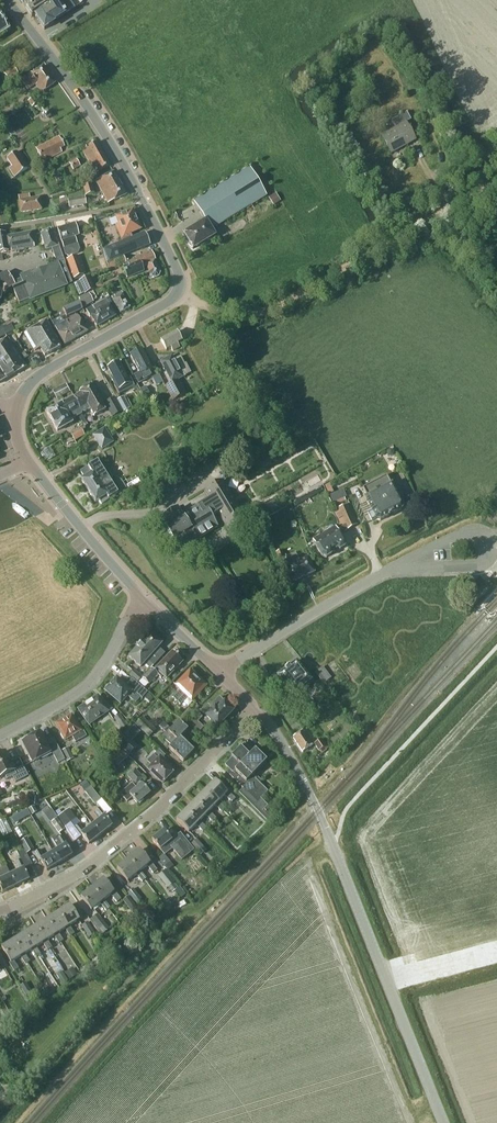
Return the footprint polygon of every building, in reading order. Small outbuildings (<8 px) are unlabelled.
[(68,0),(19,0),(31,18),(34,16),(38,21),(44,30),(54,23),(53,22),(73,8),(68,0)] [(35,84),(41,93),(55,83),(43,66),(32,73),(30,73),(21,79),(28,89),(35,84)] [(18,75),(13,67),(3,73),(8,81),(18,75)] [(37,104),(33,97),(28,101),(32,107),(37,104)] [(381,135),(382,136),(391,154),(416,140),(406,122),(411,120),(407,112),(391,120),(395,128),(381,135)] [(44,157),(46,160),(62,152),(60,148),(64,146),(59,136),(36,148),(41,158),(44,157)] [(110,165),(97,142),(82,150),(95,173),(110,165)] [(10,168),(15,177),(27,169),(16,152),(7,158),(13,166),(10,168)] [(80,166),(76,159),(69,163),(73,170),(80,166)] [(267,195),(250,167),(193,202),(204,219),(195,225),(197,227),(184,234),(193,249),(215,236),(211,229),(267,195)] [(96,181),(102,192),(120,183),(114,172),(96,181)] [(81,182),(85,195),(94,192),(91,179),(81,182)] [(120,183),(102,192),(108,204),(125,195),(120,183)] [(280,200),(275,193),(268,197),(273,205),(280,200)] [(40,209),(39,198),(30,200),(29,194),(19,196),(21,211),(40,209)] [(86,206),(84,197),(67,200),(69,209),(86,206)] [(116,226),(122,240),(132,236),(131,234),(141,230),(133,211),(116,217),(119,224),(116,226)] [(79,235),(75,223),(58,229),(66,255),(69,257),(77,254),(79,250),(76,244),(74,236),(79,235)] [(0,301),(2,292),(13,286),(19,304),(29,300),(30,301),(67,286),(66,285),(71,283),(65,264),(58,244),(57,245),(52,230),(41,234),(46,250),(52,248),(56,261),(47,264),(48,267),(31,273),(29,271),(20,275),(21,280),(13,283),(6,272),(0,276),(0,302),(0,301)] [(11,251),(34,247),(32,232),(6,236),(5,233),(0,234),(0,252),(8,251),(8,249),(11,249),(11,251)] [(104,250),(109,262),(123,256),(150,245),(145,233),(104,250)] [(160,273),(151,251),(127,261),(129,265),(123,267),(128,278),(144,271),(141,266),(146,264),(151,277),(155,278),(159,277),(160,273)] [(67,259),(74,279),(84,275),(77,255),(67,259)] [(123,256),(109,262),(107,263),(109,269),(126,262),(123,256)] [(85,294),(89,293),(95,290),(89,276),(74,283),(79,296),(85,294)] [(111,297),(121,314),(131,308),(121,291),(111,297)] [(93,301),(89,293),(85,294),(85,295),(78,298),(80,301),(79,301),(80,301),(82,307),(93,301)] [(91,317),(97,326),(115,316),(106,299),(86,310),(90,318),(91,317)] [(79,301),(62,308),(66,317),(83,310),(82,308),(82,307),(80,301),(79,301)] [(76,315),(68,320),(63,323),(55,327),(65,344),(87,332),(77,314),(76,315)] [(60,346),(46,321),(36,326),(33,321),(26,325),(29,330),(25,333),(35,351),(40,348),(44,355),(60,346)] [(7,333),(13,331),(11,325),(3,328),(2,327),(0,328),(0,337),(7,333)] [(170,346),(174,351),(184,344),(174,331),(159,341),(165,350),(170,346)] [(26,366),(8,337),(0,342),(0,383),(26,366)] [(155,375),(142,349),(130,355),(140,373),(134,376),(139,384),(155,375)] [(181,356),(174,360),(172,356),(161,362),(172,383),(166,386),(174,400),(185,394),(177,380),(191,372),(186,363),(185,364),(181,356)] [(129,380),(119,362),(108,368),(114,378),(112,379),(115,386),(119,384),(122,390),(133,384),(130,379),(129,380)] [(195,375),(188,392),(193,394),(200,377),(195,375)] [(53,392),(57,399),(70,392),(66,384),(53,392)] [(81,393),(73,397),(78,405),(82,411),(82,412),(82,413),(90,408),(94,415),(106,409),(92,385),(80,392),(81,393)] [(145,386),(139,390),(145,399),(150,396),(145,386)] [(114,394),(123,411),(130,408),(120,391),(114,394)] [(78,405),(73,397),(46,412),(57,431),(72,423),(71,420),(81,414),(82,413),(82,412),(82,411),(78,405)] [(105,402),(112,417),(122,412),(114,397),(105,402)] [(114,443),(104,427),(92,434),(102,450),(114,443)] [(85,436),(81,430),(74,435),(78,440),(85,436)] [(118,479),(112,483),(97,461),(81,472),(85,479),(82,481),(95,502),(99,500),(101,504),(126,488),(121,481),(118,479)] [(390,484),(386,476),(363,489),(367,496),(364,498),(371,510),(367,512),(372,521),(375,519),(381,521),(402,510),(403,506),(392,484),(390,484)] [(218,513),(230,534),(248,523),(222,480),(204,491),(209,499),(182,515),(178,509),(162,518),(168,529),(166,530),(173,541),(175,540),(181,551),(183,550),(187,556),(199,549),(195,542),(197,541),(196,540),(217,527),(212,517),(218,513)] [(347,497),(343,489),(329,495),(334,506),(345,501),(344,498),(347,497)] [(358,524),(348,504),(334,510),(342,527),(336,530),(335,527),(313,540),(316,545),(315,546),(321,556),(326,558),(331,556),(331,550),(335,548),(340,550),(345,547),(345,542),(339,532),(344,530),(345,531),(358,524)] [(285,557),(281,550),(276,552),(279,560),(285,557)] [(308,557),(298,561),(296,556),(285,560),(287,566),(286,566),(293,582),(314,573),(308,557)] [(142,678),(152,669),(151,668),(165,654),(159,648),(163,644),(150,632),(127,657),(140,669),(145,664),(150,669),(142,678)] [(152,669),(142,678),(149,684),(157,675),(161,678),(162,676),(166,679),(183,661),(172,652),(154,671),(152,669)] [(277,676),(287,689),(292,695),(311,680),(296,661),(277,676)] [(315,673),(324,684),(331,678),(322,667),(315,673)] [(142,679),(134,671),(130,675),(138,684),(142,679)] [(190,671),(177,685),(176,686),(179,689),(171,697),(180,705),(188,697),(191,700),(205,686),(190,671)] [(132,679),(127,685),(125,686),(116,678),(112,683),(111,683),(105,690),(120,703),(127,696),(135,703),(141,697),(142,698),(147,692),(132,679)] [(148,694),(145,698),(150,703),(153,699),(148,694)] [(107,712),(97,697),(79,710),(89,724),(107,712)] [(210,723),(216,729),(233,711),(219,698),(210,707),(208,705),(201,712),(205,715),(205,716),(211,722),(210,723)] [(305,715),(312,709),(305,701),(298,707),(305,715)] [(193,713),(189,709),(180,717),(184,722),(193,713)] [(202,717),(199,713),(189,723),(198,732),(203,727),(198,722),(202,717)] [(127,725),(120,714),(114,718),(121,729),(127,725)] [(80,731),(71,716),(56,725),(65,740),(71,736),(75,743),(86,736),(82,729),(80,731)] [(156,730),(142,717),(135,725),(149,737),(156,730)] [(169,748),(183,762),(194,751),(180,738),(188,730),(179,721),(171,730),(163,722),(159,726),(165,732),(161,737),(171,746),(169,748)] [(315,743),(305,729),(293,737),(303,752),(315,743)] [(45,743),(40,733),(22,743),(33,762),(52,752),(58,763),(64,760),(53,739),(45,743)] [(137,747),(125,736),(117,744),(129,755),(137,747)] [(326,746),(321,739),(315,744),(314,744),(319,751),(326,746)] [(107,753),(118,766),(128,757),(117,744),(107,753)] [(255,750),(253,752),(244,744),(231,757),(232,758),(224,765),(229,770),(226,773),(243,789),(239,793),(267,822),(272,817),(264,810),(268,806),(261,798),(268,791),(252,776),(266,761),(255,750)] [(62,751),(67,761),(74,758),(68,747),(62,751)] [(147,769),(162,783),(174,771),(167,765),(164,761),(165,760),(163,758),(165,756),(159,750),(153,756),(152,755),(147,761),(151,765),(150,766),(147,769)] [(11,763),(5,751),(0,754),(0,778),(5,775),(7,779),(12,777),(15,783),(28,776),(19,759),(11,763)] [(143,778),(135,769),(128,775),(136,784),(134,786),(132,784),(120,794),(127,802),(132,798),(137,804),(150,793),(139,781),(143,778)] [(86,781),(80,785),(85,791),(91,787),(86,781)] [(217,803),(219,802),(225,796),(232,803),(236,799),(228,791),(227,793),(215,781),(205,791),(217,803)] [(91,787),(85,792),(95,804),(101,800),(91,787)] [(208,813),(209,812),(215,806),(222,813),(226,809),(219,802),(217,803),(205,791),(195,801),(208,813)] [(35,804),(35,796),(26,795),(26,803),(35,804)] [(198,823),(200,821),(205,815),(212,822),(216,818),(209,812),(208,813),(195,801),(186,810),(198,823)] [(28,809),(32,815),(37,812),(34,806),(28,809)] [(93,825),(100,835),(112,826),(104,816),(106,816),(99,808),(95,811),(101,819),(93,825)] [(77,819),(69,809),(58,817),(66,827),(77,819)] [(12,817),(15,822),(30,815),(27,810),(12,817)] [(198,823),(186,810),(176,820),(189,833),(196,825),(203,832),(206,828),(200,821),(198,823)] [(51,822),(58,833),(64,829),(57,818),(51,822)] [(89,844),(100,835),(93,825),(84,832),(78,825),(74,828),(80,836),(81,835),(89,844)] [(180,833),(171,840),(164,831),(161,832),(160,833),(152,840),(163,854),(164,855),(172,849),(176,854),(181,861),(191,853),(190,852),(194,850),(180,833)] [(53,852),(60,863),(72,855),(66,845),(67,844),(62,836),(57,839),(55,836),(52,838),(58,849),(53,852)] [(34,849),(28,837),(20,841),(26,853),(34,849)] [(190,843),(200,855),(207,850),(196,838),(190,843)] [(47,871),(60,863),(53,852),(44,858),(39,850),(34,853),(40,862),(41,861),(47,871)] [(139,850),(128,859),(139,872),(140,871),(147,866),(153,874),(157,870),(151,862),(149,863),(139,850)] [(10,875),(16,886),(29,880),(24,869),(30,866),(23,851),(18,853),(21,860),(15,862),(19,871),(10,875)] [(139,872),(128,859),(117,868),(127,881),(136,874),(142,882),(146,879),(140,871),(139,872)] [(165,870),(158,875),(167,888),(169,887),(173,892),(175,891),(179,888),(175,882),(165,870)] [(16,886),(10,875),(1,880),(0,878),(0,888),(2,893),(16,886)] [(103,879),(92,888),(102,901),(104,900),(110,895),(117,902),(121,899),(114,891),(113,892),(103,879)] [(179,888),(175,891),(180,899),(186,895),(180,887),(179,888)] [(102,901),(92,888),(81,897),(91,910),(100,903),(106,911),(110,908),(104,900),(102,901)] [(140,898),(132,888),(127,893),(134,902),(140,898)] [(123,901),(131,911),(137,907),(129,896),(123,901)] [(68,927),(65,929),(70,936),(74,934),(70,926),(79,920),(69,905),(58,912),(68,927)] [(58,933),(65,929),(68,927),(58,912),(47,919),(56,934),(54,936),(59,944),(63,941),(58,933)] [(110,929),(98,914),(92,918),(103,933),(110,929)] [(45,942),(43,943),(47,951),(52,948),(47,940),(54,936),(56,934),(47,919),(35,926),(45,942)] [(95,934),(88,922),(81,926),(89,938),(95,934)] [(35,926),(24,934),(33,949),(31,950),(36,958),(41,955),(36,947),(43,943),(45,942),(35,926)] [(22,956),(20,957),(25,964),(30,962),(25,954),(31,950),(33,949),(24,934),(13,941),(22,956)] [(22,956),(13,941),(1,948),(10,962),(9,963),(14,971),(18,969),(14,961),(20,957),(22,956)] [(65,973),(69,980),(77,975),(73,968),(65,973)] [(62,971),(57,975),(62,984),(68,980),(62,971)] [(20,986),(26,997),(32,993),(26,982),(20,986)]
